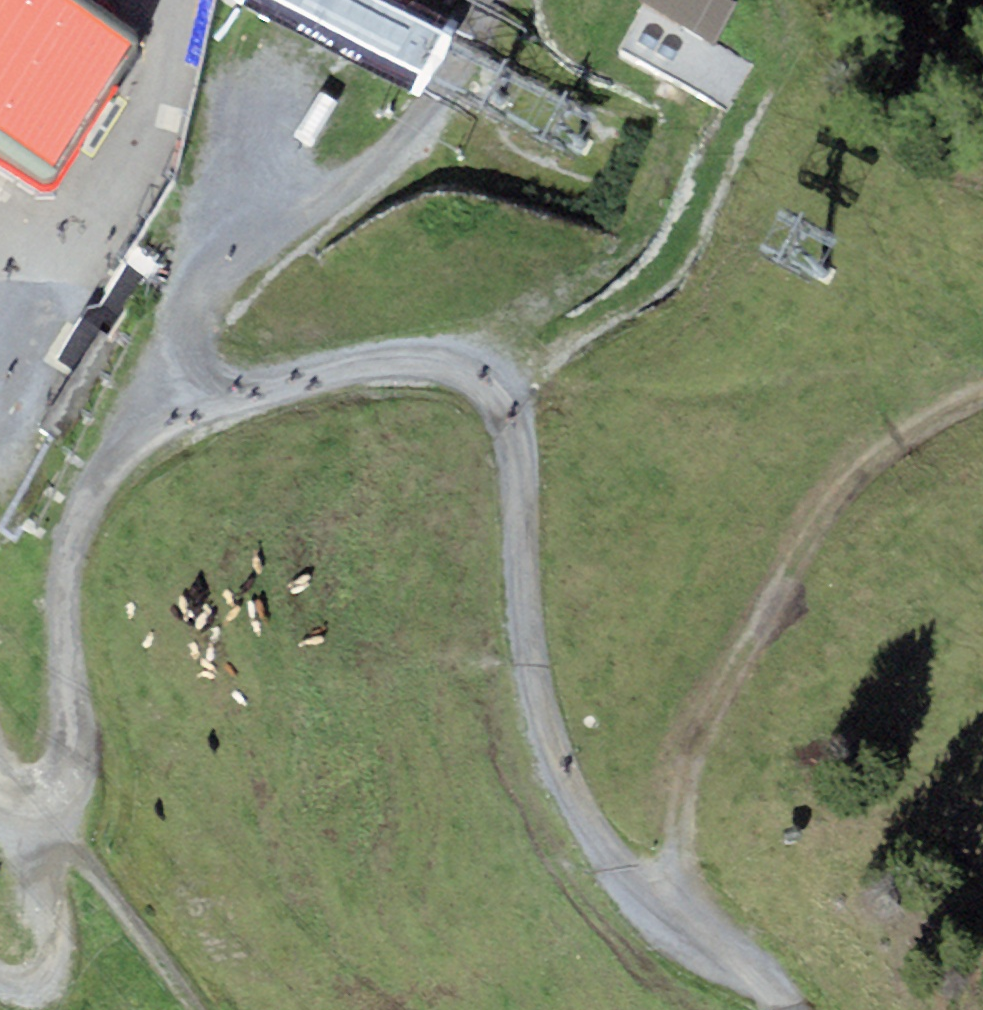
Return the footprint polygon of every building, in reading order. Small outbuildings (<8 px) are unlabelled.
[(86,0),(0,0),(0,150),(45,181),(144,41),(86,0)] [(627,62),(724,116),(753,65),(719,46),(745,0),(663,0),(627,62)]
